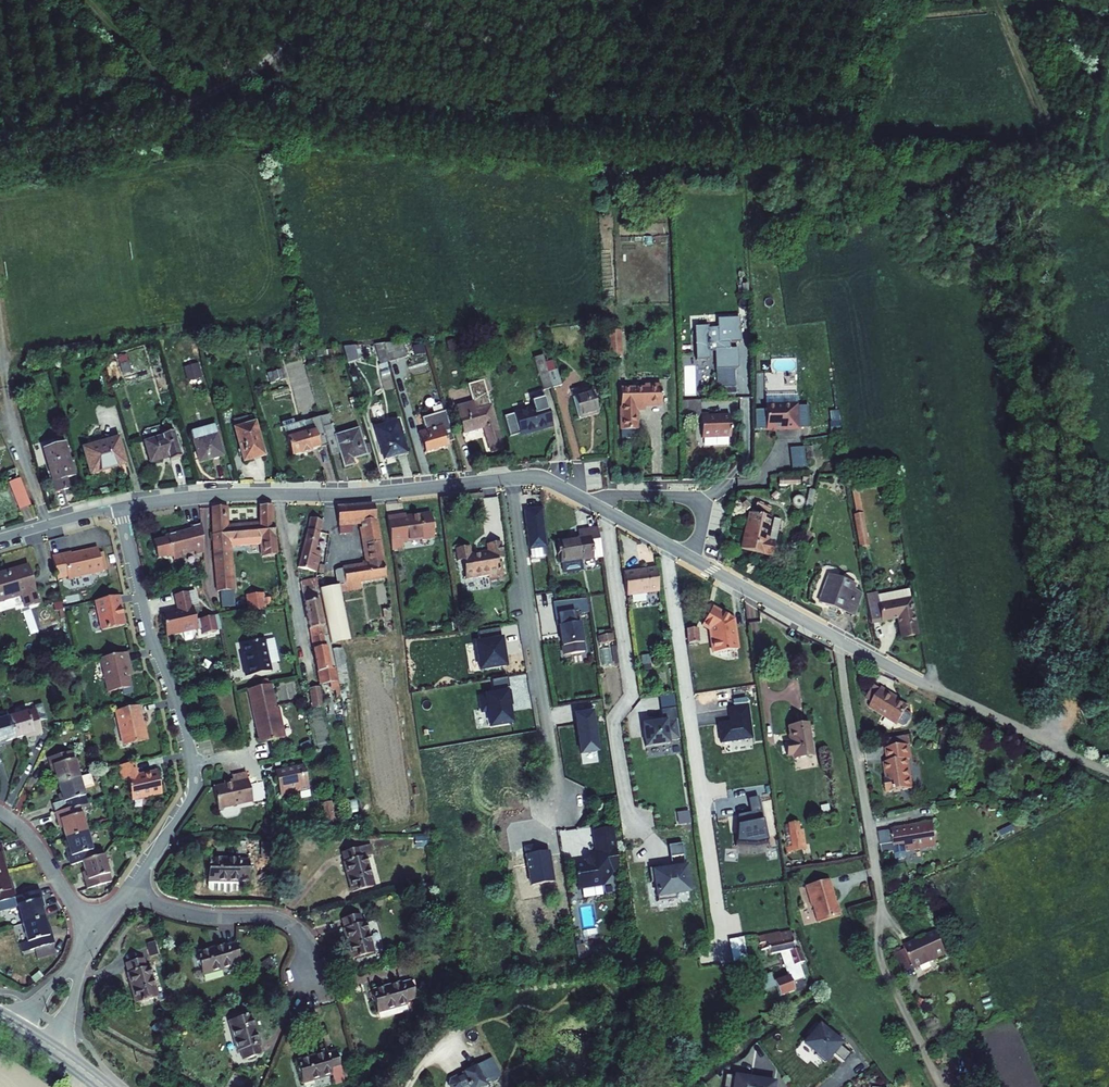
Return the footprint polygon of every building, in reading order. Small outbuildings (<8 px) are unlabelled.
[(709,327),(696,327),(697,359),(710,359),(709,351),(715,351),(715,368),(734,368),(737,368),(737,348),(726,349),(726,343),(740,343),(739,319),(718,320),(718,328),(709,329),(709,327)] [(614,325),(615,352),(625,352),(624,325),(614,325)] [(392,336),(397,354),(416,349),(411,334),(392,336)] [(358,343),(344,347),(347,360),(361,356),(358,343)] [(534,358),(543,389),(552,386),(547,370),(543,356),(534,358)] [(188,379),(202,377),(200,362),(186,364),(188,379)] [(556,368),(547,370),(552,386),(561,383),(556,368)] [(734,368),(715,368),(716,394),(734,394),(734,368)] [(703,369),(699,377),(708,381),(712,373),(703,369)] [(625,385),(626,425),(643,424),(642,406),(651,406),(651,401),(667,401),(667,380),(648,381),(648,384),(625,385)] [(456,407),(465,435),(485,429),(493,454),(505,451),(484,382),(469,387),(473,402),(456,407)] [(573,397),(579,419),(599,413),(593,391),(573,397)] [(551,426),(547,412),(548,412),(545,399),(531,402),(532,407),(513,413),(514,414),(520,434),(520,436),(551,426)] [(684,400),(685,415),(702,414),(701,399),(684,400)] [(798,404),(799,427),(809,426),(808,404),(798,404)] [(797,428),(796,405),(764,406),(765,429),(767,429),(767,432),(776,431),(775,429),(797,428)] [(840,424),(840,409),(832,409),(832,424),(840,424)] [(454,441),(445,412),(421,419),(424,432),(417,434),(423,454),(447,447),(446,443),(454,441)] [(520,434),(514,414),(505,417),(510,437),(520,434)] [(730,416),(701,417),(702,439),(731,438),(730,416)] [(330,417),(320,420),(328,447),(331,458),(339,456),(342,464),(365,458),(357,431),(336,437),(330,417)] [(282,430),(290,460),(311,454),(311,452),(328,447),(320,420),(282,430)] [(280,424),(282,430),(293,427),(292,421),(280,424)] [(374,428),(383,461),(405,455),(397,422),(374,428)] [(253,425),(232,431),(242,463),(263,456),(253,425)] [(190,433),(198,464),(223,458),(215,427),(190,433)] [(145,441),(152,463),(171,457),(172,460),(182,457),(174,430),(164,434),(164,435),(145,441)] [(82,449),(90,475),(125,464),(117,439),(82,449)] [(43,451),(56,493),(68,490),(64,479),(73,476),(64,445),(43,451)] [(808,472),(808,479),(814,478),(813,466),(802,467),(802,473),(808,472)] [(30,506),(19,480),(9,484),(20,510),(30,506)] [(801,508),(802,506),(803,504),(802,502),(801,500),(800,499),(797,498),(795,499),(793,500),(792,502),(792,504),(792,506),(793,508),(795,509),(797,509),(799,509),(801,508)] [(337,507),(340,523),(354,523),(362,522),(371,565),(336,572),(340,595),(342,594),(358,591),(357,585),(386,580),(372,505),(337,507)] [(388,510),(393,544),(409,541),(408,533),(440,528),(437,506),(405,511),(397,512),(397,508),(388,510)] [(210,508),(219,593),(234,591),(230,542),(259,540),(276,539),(275,521),(272,521),(272,507),(259,507),(260,525),(227,527),(226,507),(210,508)] [(542,509),(524,511),(529,549),(547,547),(542,509)] [(860,513),(854,514),(859,547),(866,546),(860,513)] [(748,515),(739,552),(770,559),(778,522),(748,515)] [(312,518),(298,567),(316,572),(321,553),(315,551),(324,521),(312,518)] [(340,523),(342,535),(356,532),(354,523),(340,523)] [(170,557),(171,562),(181,559),(181,554),(194,551),(195,555),(203,554),(199,524),(188,527),(189,532),(163,539),(163,541),(158,545),(157,549),(158,552),(162,555),(166,556),(167,558),(170,557)] [(580,538),(578,539),(582,561),(604,558),(599,528),(579,532),(580,538)] [(466,552),(468,570),(490,567),(490,569),(502,567),(500,549),(505,548),(503,534),(489,536),(490,544),(475,546),(474,538),(459,540),(460,553),(466,552)] [(276,539),(259,540),(261,558),(277,555),(276,539)] [(558,542),(562,565),(582,561),(578,539),(558,542)] [(67,576),(68,579),(104,570),(103,570),(99,553),(98,548),(72,554),(71,551),(52,555),(58,578),(67,576)] [(103,552),(99,553),(103,570),(108,569),(103,552)] [(37,587),(30,563),(0,571),(0,598),(37,587)] [(659,591),(656,568),(646,569),(646,570),(623,574),(626,596),(659,591)] [(827,577),(817,606),(853,618),(862,593),(852,589),(853,585),(827,577)] [(302,582),(313,641),(326,639),(329,638),(316,579),(302,582)] [(191,586),(194,600),(200,599),(197,585),(191,586)] [(162,608),(168,632),(199,624),(199,626),(205,625),(205,630),(220,627),(216,612),(215,611),(197,614),(194,600),(191,586),(175,590),(178,604),(162,608)] [(95,597),(103,627),(126,621),(119,591),(95,597)] [(909,591),(877,596),(879,605),(896,602),(910,600),(909,591)] [(865,594),(870,623),(897,619),(900,639),(902,639),(896,602),(879,605),(877,596),(877,592),(865,594)] [(323,598),(331,639),(350,635),(342,594),(340,595),(323,598)] [(244,598),(249,612),(270,609),(268,598),(264,599),(263,595),(244,598)] [(910,600),(896,602),(902,639),(917,636),(910,600)] [(385,607),(387,620),(398,618),(395,606),(385,607)] [(712,608),(701,628),(708,632),(711,654),(738,650),(734,620),(712,608)] [(221,611),(216,612),(220,627),(224,626),(221,611)] [(578,612),(556,617),(562,657),(585,652),(578,612)] [(689,627),(690,641),(700,640),(699,626),(689,627)] [(507,666),(504,640),(503,630),(477,633),(478,644),(473,644),(476,669),(507,666)] [(243,669),(244,676),(271,671),(269,663),(267,654),(276,652),(273,639),(264,641),(264,640),(240,645),(243,656),(246,668),(243,669)] [(333,651),(328,652),(326,639),(313,641),(321,681),(324,681),(325,685),(340,682),(337,668),(333,651)] [(102,654),(110,688),(134,683),(130,667),(133,667),(128,648),(102,654)] [(344,648),(333,650),(333,651),(337,668),(340,682),(340,685),(351,683),(344,648)] [(276,652),(267,654),(269,663),(278,661),(276,652)] [(251,683),(264,736),(289,730),(284,709),(280,710),(279,703),(273,678),(251,683)] [(889,694),(881,689),(869,709),(898,726),(898,724),(903,727),(907,726),(911,717),(910,714),(906,711),(908,708),(887,696),(889,694)] [(510,690),(478,695),(481,711),(488,710),(489,725),(511,721),(509,706),(512,705),(510,690)] [(313,692),(316,710),(326,709),(323,691),(313,692)] [(117,707),(126,741),(150,735),(141,701),(117,707)] [(594,707),(574,709),(581,750),(600,748),(594,707)] [(747,707),(729,710),(731,723),(718,725),(721,743),(752,738),(747,707)] [(679,743),(674,711),(659,713),(661,724),(640,727),(644,751),(668,747),(668,744),(679,743)] [(34,712),(8,720),(14,742),(28,737),(29,740),(42,737),(34,712)] [(14,742),(8,720),(0,723),(0,746),(14,742)] [(792,758),(793,762),(813,758),(807,725),(787,729),(790,745),(784,746),(786,759),(792,758)] [(54,766),(58,781),(79,775),(71,746),(47,754),(51,767),(54,766)] [(883,782),(885,795),(912,790),(907,761),(909,761),(907,747),(886,751),(889,764),(884,765),(887,781),(883,782)] [(279,765),(285,791),(305,786),(306,792),(316,790),(308,757),(279,765)] [(128,776),(133,798),(164,790),(158,767),(139,772),(136,759),(120,763),(124,777),(128,776)] [(219,782),(224,803),(260,794),(253,766),(237,770),(238,773),(239,776),(231,778),(219,782)] [(55,810),(79,803),(87,801),(82,784),(92,781),(90,772),(79,775),(58,781),(62,794),(51,797),(55,810)] [(750,814),(737,817),(735,847),(755,848),(767,846),(757,798),(747,801),(750,814)] [(61,821),(65,836),(86,830),(79,803),(55,810),(58,822),(61,821)] [(619,825),(618,817),(600,820),(602,828),(619,825)] [(907,858),(906,851),(937,846),(933,822),(891,830),(896,860),(898,861),(905,860),(907,858)] [(787,825),(791,853),(802,851),(798,823),(787,825)] [(625,859),(619,825),(602,828),(604,841),(599,847),(597,846),(590,851),(591,853),(581,855),(585,878),(610,873),(619,860),(625,859)] [(70,863),(82,859),(94,856),(86,830),(65,836),(69,849),(66,850),(70,863)] [(137,845),(136,835),(126,836),(127,846),(137,845)] [(683,856),(681,842),(667,844),(669,858),(683,856)] [(347,862),(355,892),(378,886),(369,855),(365,856),(362,848),(347,852),(349,861),(347,862)] [(83,873),(86,886),(110,879),(103,853),(94,856),(82,859),(86,873),(83,873)] [(210,854),(208,876),(240,878),(240,873),(252,874),(253,858),(241,858),(241,856),(210,854)] [(684,867),(683,856),(669,858),(670,869),(684,867)] [(688,891),(684,867),(670,869),(662,870),(662,866),(648,868),(650,882),(654,881),(657,902),(676,899),(675,893),(688,891)] [(17,897),(13,883),(10,884),(7,872),(0,874),(0,902),(17,897)] [(813,912),(816,924),(834,920),(841,915),(838,904),(835,905),(828,880),(804,886),(811,912),(813,912)] [(17,897),(25,924),(46,918),(41,902),(45,901),(42,890),(17,897)] [(345,927),(353,957),(376,951),(368,921),(363,922),(360,912),(345,916),(347,926),(345,927)] [(25,924),(32,948),(57,942),(53,929),(49,930),(46,918),(25,924)] [(792,929),(759,935),(761,949),(767,948),(768,954),(781,952),(788,966),(785,967),(788,976),(773,980),(777,995),(792,991),(790,981),(803,978),(799,961),(805,960),(800,947),(796,948),(792,929)] [(936,932),(904,948),(915,970),(947,954),(936,932)] [(741,937),(729,939),(732,960),(744,958),(741,937)] [(203,953),(210,975),(240,966),(239,962),(249,959),(245,943),(234,946),(234,945),(203,953)] [(131,971),(139,1003),(162,997),(154,965),(149,966),(147,958),(131,962),(133,971),(131,971)] [(761,988),(772,988),(771,974),(761,975),(761,988)] [(377,989),(384,1018),(404,1013),(402,1006),(413,1003),(412,999),(421,996),(417,980),(407,983),(407,981),(377,989)] [(413,1003),(402,1006),(404,1013),(415,1010),(413,1003)] [(247,1050),(250,1060),(264,1056),(262,1047),(264,1046),(256,1015),(235,1021),(243,1052),(247,1050)] [(816,1051),(826,1059),(834,1049),(845,1058),(852,1049),(841,1040),(842,1039),(820,1022),(806,1040),(818,1049),(816,1051)] [(302,1060),(308,1082),(338,1074),(341,1084),(351,1082),(347,1067),(342,1051),(333,1053),(332,1051),(302,1060)] [(501,1075),(491,1057),(448,1079),(446,1083),(450,1086),(485,1086),(486,1086),(483,1083),(501,1075)] [(736,1072),(736,1074),(734,1086),(774,1086),(775,1080),(752,1077),(753,1075),(736,1072)] [(726,1073),(724,1086),(729,1086),(734,1086),(736,1074),(726,1073)]
